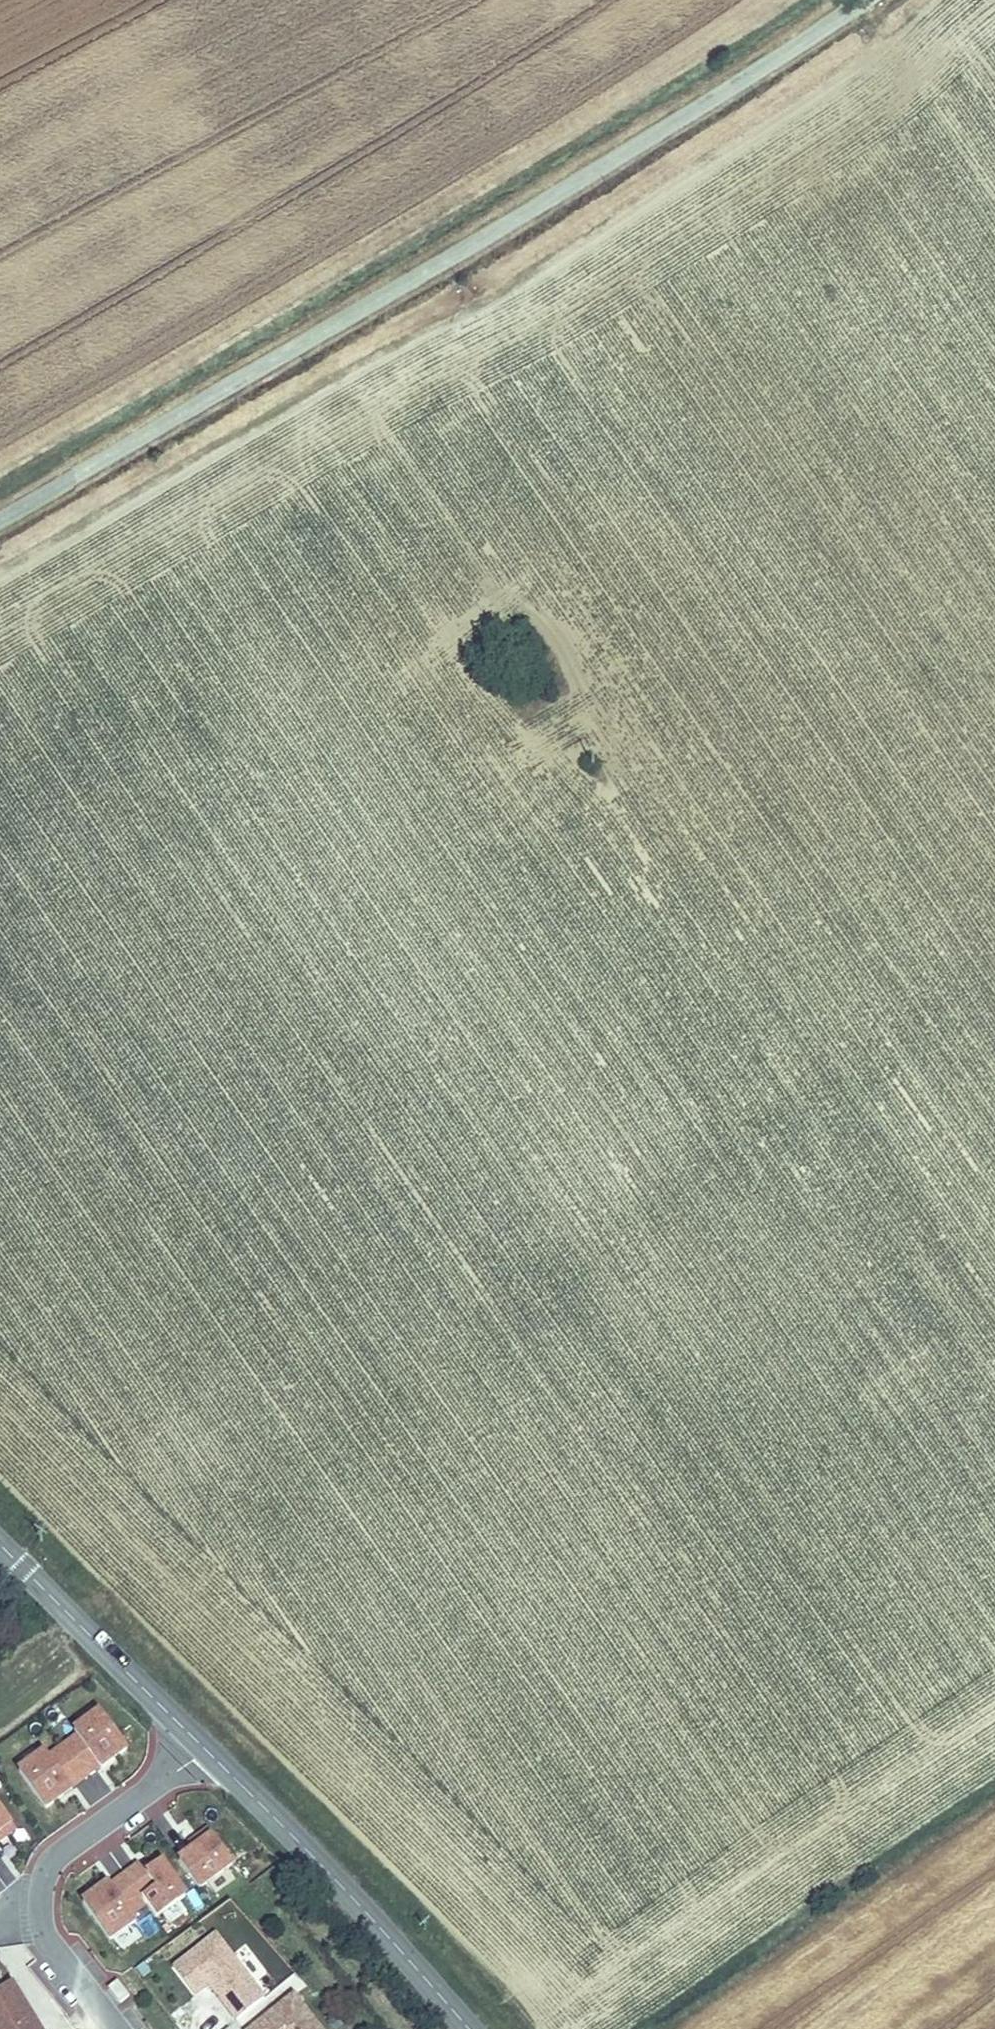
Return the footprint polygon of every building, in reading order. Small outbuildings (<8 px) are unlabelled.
[(72,1728),(16,1767),(44,1806),(127,1747),(97,1704),(69,1724),(72,1728)] [(13,1822),(0,1804),(0,1832),(13,1822)] [(172,1851),(196,1888),(234,1864),(209,1827),(172,1851)] [(80,1900),(106,1939),(149,1910),(153,1916),(187,1894),(158,1849),(80,1900)] [(269,1998),(220,1935),(178,1967),(199,1995),(214,1984),(241,2019),(269,1998)] [(129,1999),(117,1983),(107,1991),(119,2007),(129,1999)] [(6,1985),(0,1989),(0,2028),(32,2028),(6,1985)] [(299,1995),(255,2028),(326,2028),(299,1995)]
